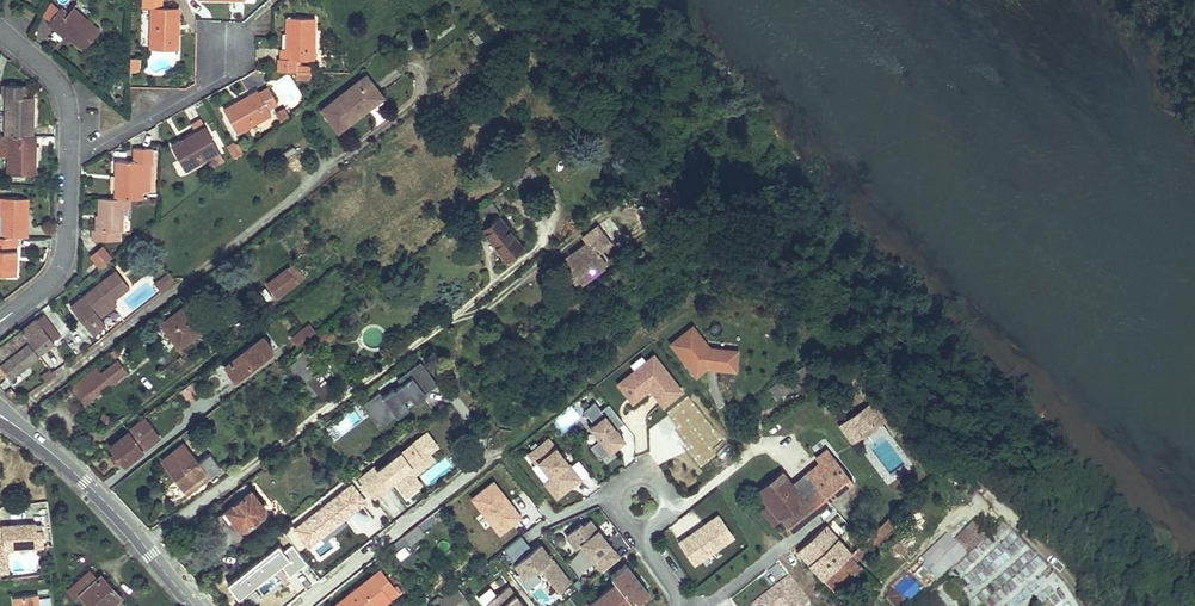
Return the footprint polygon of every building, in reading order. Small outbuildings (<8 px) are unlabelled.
[(162,0),(143,0),(143,7),(151,7),(150,49),(179,50),(179,39),(176,39),(176,24),(179,24),(180,8),(162,8),(162,0)] [(267,0),(256,0),(256,9),(267,0)] [(51,1),(41,13),(50,21),(60,9),(51,1)] [(100,30),(72,8),(68,14),(61,8),(60,9),(50,21),(47,24),(54,30),(56,28),(70,39),(83,50),(100,30)] [(314,59),(315,18),(287,18),(287,32),(289,33),(289,48),(286,49),(286,59),(277,59),(276,70),(296,71),(310,71),(310,67),(297,66),(297,59),(314,59)] [(56,28),(54,30),(68,42),(70,39),(56,28)] [(138,68),(138,59),(130,59),(130,68),(138,68)] [(381,95),(367,77),(334,101),(351,123),(369,109),(366,106),(381,95)] [(23,85),(5,84),(5,97),(7,97),(6,134),(9,135),(34,135),(34,125),(31,125),(31,112),(33,112),(34,96),(26,96),(23,96),(23,85)] [(237,102),(224,109),(237,134),(272,115),(268,108),(278,103),(269,88),(259,93),(257,90),(249,94),(250,97),(238,104),(237,102)] [(383,98),(381,95),(366,106),(369,109),(383,98)] [(274,110),(278,121),(289,117),(285,106),(274,110)] [(202,120),(191,126),(195,133),(205,127),(202,120)] [(219,151),(205,127),(195,133),(191,135),(192,136),(181,143),(180,140),(171,145),(185,170),(219,151)] [(0,134),(0,153),(9,154),(9,135),(6,134),(0,134)] [(34,135),(9,135),(9,154),(8,174),(35,174),(35,159),(33,159),(33,146),(37,146),(37,135),(34,135)] [(242,156),(235,144),(228,148),(235,160),(242,156)] [(296,150),(293,146),(284,152),(287,156),(296,150)] [(153,149),(134,148),(134,161),(117,161),(117,177),(118,177),(118,189),(115,189),(115,198),(134,198),(142,199),(143,162),(153,163),(153,149)] [(1,197),(0,216),(0,225),(0,236),(18,237),(29,237),(29,227),(25,227),(26,215),(28,215),(28,198),(1,197)] [(115,198),(100,197),(99,215),(99,229),(96,229),(93,229),(93,240),(120,241),(120,231),(123,231),(123,217),(124,203),(131,203),(134,203),(134,198),(115,198)] [(498,217),(483,228),(508,259),(523,248),(498,217)] [(605,260),(596,249),(611,238),(598,221),(583,233),(588,239),(562,259),(566,264),(576,265),(585,276),(605,260)] [(18,237),(0,236),(0,275),(16,275),(17,257),(15,257),(15,246),(18,246),(18,237)] [(110,257),(102,246),(91,255),(99,266),(110,257)] [(304,276),(293,262),(266,282),(277,296),(304,276)] [(585,276),(576,265),(566,264),(579,281),(585,276)] [(128,287),(115,270),(70,306),(91,334),(104,323),(98,316),(96,312),(112,300),(128,287)] [(159,291),(173,280),(168,272),(153,283),(159,291)] [(258,306),(251,297),(244,302),(251,311),(258,306)] [(112,300),(96,312),(98,316),(115,303),(112,300)] [(184,308),(162,325),(180,349),(196,337),(193,333),(199,328),(184,308)] [(37,320),(21,332),(38,354),(54,343),(53,341),(59,338),(43,318),(37,322),(37,320)] [(315,330),(310,324),(291,338),(297,344),(315,330)] [(670,343),(685,361),(688,359),(692,363),(688,366),(696,375),(706,367),(720,368),(722,349),(708,347),(691,326),(670,343)] [(202,332),(199,328),(193,333),(196,337),(202,332)] [(91,341),(93,344),(106,334),(104,331),(91,341)] [(0,348),(0,363),(2,366),(10,376),(38,354),(21,332),(0,348)] [(260,337),(222,365),(228,374),(233,370),(236,374),(269,349),(260,337)] [(722,349),(720,368),(734,370),(736,350),(722,349)] [(311,362),(305,354),(288,367),(294,375),(311,362)] [(654,356),(627,377),(637,390),(646,382),(650,387),(663,404),(681,390),(654,356)] [(437,382),(420,359),(397,377),(401,382),(394,388),(393,387),(382,395),(379,390),(366,401),(373,411),(377,408),(383,416),(392,409),(396,413),(407,405),(402,400),(409,394),(414,400),(437,382)] [(90,367),(70,383),(85,402),(126,372),(118,361),(97,377),(90,367)] [(50,376),(47,371),(42,375),(47,381),(51,379),(55,377),(56,375),(54,373),(50,376)] [(637,390),(627,377),(619,383),(632,400),(650,387),(646,382),(637,390)] [(787,377),(778,382),(784,392),(794,387),(787,377)] [(191,385),(183,391),(189,400),(198,394),(191,385)] [(9,388),(5,392),(6,394),(9,397),(15,402),(21,399),(9,388)] [(402,400),(407,405),(414,400),(409,394),(402,400)] [(373,411),(366,401),(362,403),(379,426),(396,413),(392,409),(383,416),(377,408),(373,411)] [(618,438),(621,435),(616,429),(624,423),(609,404),(601,410),(595,402),(584,410),(594,424),(591,426),(600,439),(591,446),(600,458),(621,442),(618,438)] [(886,415),(876,403),(871,406),(870,404),(839,427),(851,442),(857,437),(854,432),(867,422),(871,426),(886,415)] [(136,424),(128,431),(130,434),(112,448),(116,452),(112,456),(116,461),(120,458),(125,464),(160,439),(144,418),(136,424)] [(857,437),(871,426),(867,422),(854,432),(857,437)] [(429,452),(431,450),(428,445),(434,440),(427,432),(401,452),(399,449),(390,456),(392,459),(379,469),(378,470),(379,471),(389,484),(396,478),(408,493),(418,486),(406,470),(429,452)] [(571,466),(549,438),(528,454),(536,463),(539,461),(551,476),(544,481),(553,492),(567,481),(572,486),(581,478),(571,466)] [(431,450),(437,445),(434,440),(428,445),(431,450)] [(185,445),(162,462),(188,495),(221,468),(210,455),(199,463),(185,445)] [(782,471),(758,490),(771,507),(762,514),(774,528),(783,521),(791,531),(815,513),(854,481),(829,449),(817,458),(821,463),(793,485),(782,471)] [(414,474),(434,458),(429,452),(406,470),(418,486),(421,483),(414,474)] [(588,473),(578,460),(571,466),(581,478),(588,473)] [(364,484),(379,471),(378,470),(379,469),(376,466),(360,479),(364,484)] [(480,516),(499,537),(524,515),(492,479),(470,499),(483,514),(480,516)] [(553,492),(557,498),(572,486),(567,481),(553,492)] [(352,483),(296,528),(310,545),(349,515),(360,528),(374,517),(361,502),(364,499),(352,483)] [(224,511),(220,514),(227,522),(233,518),(240,527),(243,529),(246,528),(264,514),(266,510),(265,507),(251,490),(249,491),(245,485),(220,505),(224,511)] [(898,523),(892,516),(853,554),(859,560),(898,523)] [(417,539),(431,528),(425,520),(411,531),(417,539)] [(620,557),(591,520),(583,526),(581,523),(567,535),(576,547),(582,543),(597,563),(596,563),(602,571),(620,557)] [(0,526),(0,558),(6,558),(5,548),(44,547),(43,530),(37,531),(36,524),(0,526)] [(983,537),(972,525),(952,544),(963,556),(983,537)] [(834,534),(827,527),(799,551),(812,566),(840,541),(834,534)] [(411,531),(398,542),(404,550),(417,539),(411,531)] [(531,547),(522,535),(504,549),(521,571),(527,579),(536,572),(540,568),(559,591),(571,582),(540,543),(533,549),(531,547)] [(443,539),(437,548),(446,554),(452,544),(443,539)] [(533,549),(540,543),(539,541),(531,547),(533,549)] [(851,553),(840,541),(812,566),(824,578),(851,553)] [(404,550),(398,542),(384,553),(390,561),(404,550)] [(963,556),(952,544),(943,553),(952,563),(953,564),(963,556)] [(277,545),(227,584),(238,598),(280,565),(289,577),(307,563),(292,545),(283,552),(277,545)] [(940,550),(936,546),(892,587),(888,598),(895,591),(940,550)] [(943,553),(940,550),(895,591),(908,605),(952,563),(943,553)] [(859,560),(853,554),(826,580),(837,591),(864,565),(859,560)] [(588,605),(630,605),(634,603),(632,600),(635,598),(638,601),(649,593),(625,564),(611,576),(616,582),(588,605)] [(390,598),(379,583),(387,577),(382,570),(335,605),(381,605),(390,598)] [(69,590),(77,599),(82,595),(91,605),(112,605),(122,598),(103,576),(99,579),(92,571),(69,590)] [(527,579),(521,571),(516,575),(528,590),(541,579),(536,572),(527,579)] [(753,605),(754,605),(814,605),(806,596),(811,592),(795,572),(753,605)] [(387,577),(379,583),(390,598),(398,592),(387,577)] [(509,586),(485,605),(486,605),(525,605),(509,586)] [(947,586),(932,596),(938,605),(960,605),(947,586)] [(895,591),(888,598),(896,605),(907,605),(908,605),(895,591)] [(37,595),(39,605),(49,605),(47,593),(37,595)] [(15,598),(16,605),(39,605),(37,595),(15,598)]
